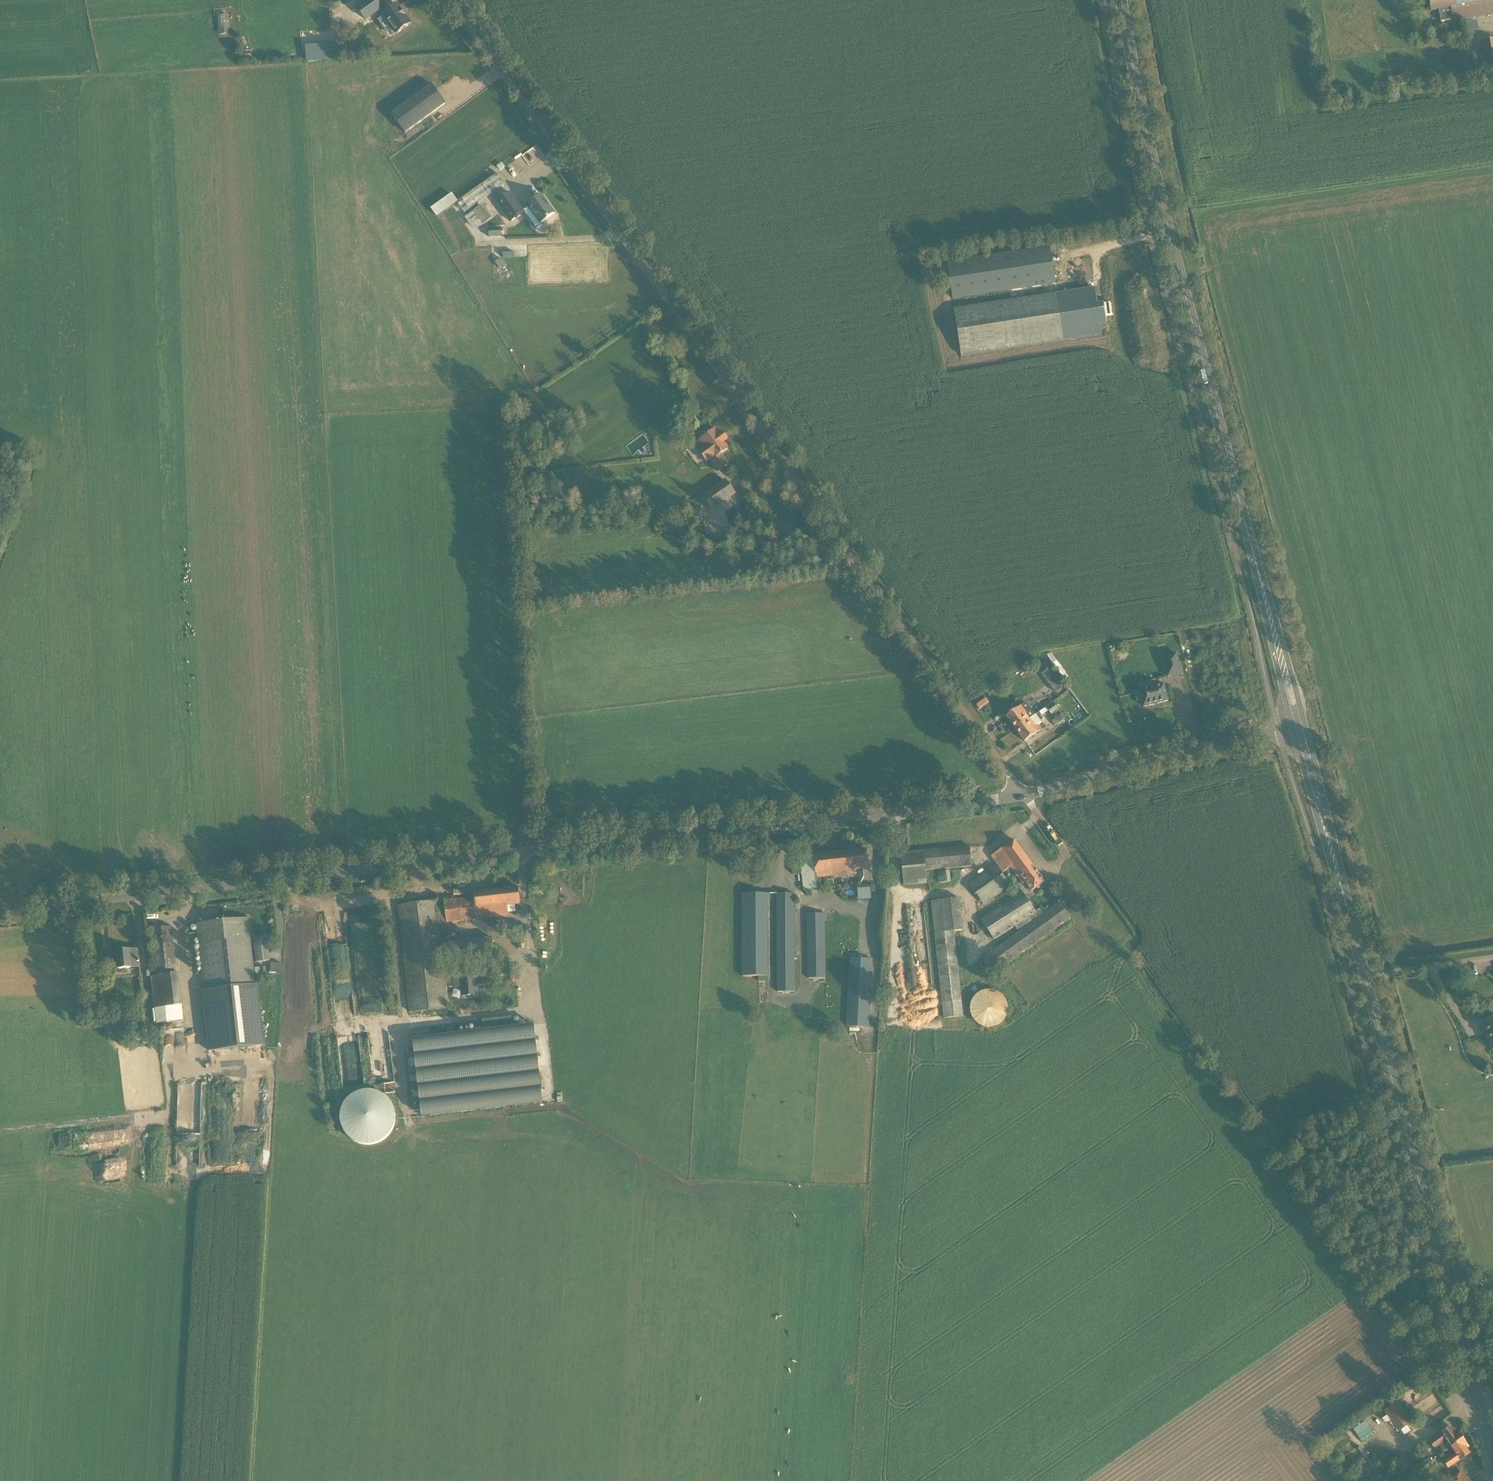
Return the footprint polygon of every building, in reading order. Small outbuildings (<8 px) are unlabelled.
[(357,8),(365,19),(379,9),(384,17),(378,21),(386,31),(392,27),(396,34),(402,30),(410,24),(397,5),(387,11),(384,6),(380,0),(369,0),(368,1),(357,8)] [(1465,0),(1429,0),(1430,3),(1429,3),(1431,11),(1438,10),(1440,22),(1467,18),(1465,0)] [(1492,14),(1492,4),(1492,0),(1465,0),(1467,18),(1492,14)] [(230,34),(228,15),(218,16),(219,35),(230,34)] [(1487,65),(1492,64),(1492,39),(1483,41),(1487,65)] [(342,45),(332,45),(333,60),(338,60),(338,54),(342,54),(342,45)] [(314,56),(331,55),(331,47),(314,48),(314,56)] [(1408,84),(1407,76),(1388,78),(1388,86),(1408,84)] [(406,133),(447,104),(433,85),(391,113),(406,133)] [(537,145),(523,154),(530,165),(544,156),(537,145)] [(519,152),(498,164),(506,177),(527,164),(519,152)] [(456,201),(465,213),(504,185),(496,174),(456,201)] [(524,212),(510,193),(496,203),(510,222),(524,212)] [(541,196),(527,206),(528,206),(529,207),(536,217),(531,221),(537,229),(543,225),(541,223),(554,213),(541,196)] [(465,216),(470,223),(478,217),(483,224),(492,218),(483,205),(465,216)] [(502,229),(487,229),(488,234),(488,238),(490,238),(502,238),(502,229)] [(1049,248),(947,261),(952,299),(1054,286),(1049,248)] [(1095,289),(954,306),(960,355),(1104,337),(1102,326),(1107,325),(1104,303),(1097,304),(1095,289)] [(721,454),(727,449),(723,443),(727,440),(722,434),(720,435),(716,429),(696,444),(699,449),(697,451),(707,465),(709,463),(717,472),(728,464),(721,454)] [(735,494),(725,480),(702,496),(712,510),(735,494)] [(679,532),(668,532),(669,550),(679,550),(679,532)] [(1176,654),(1163,657),(1168,677),(1181,673),(1176,654)] [(1055,680),(1049,684),(1056,694),(1062,689),(1055,680)] [(1139,690),(1140,692),(1136,693),(1138,701),(1142,700),(1144,707),(1168,701),(1163,684),(1156,686),(1155,681),(1147,683),(1148,688),(1139,690)] [(1048,684),(1041,686),(1043,697),(1051,695),(1048,684)] [(1054,703),(1047,709),(1051,714),(1058,709),(1054,703)] [(1030,720),(1034,717),(1026,705),(1023,707),(1022,705),(1006,717),(1016,730),(1030,720)] [(1053,722),(1055,726),(1066,719),(1063,715),(1053,722)] [(1040,731),(1036,726),(1035,727),(1030,720),(1016,730),(1024,742),(1040,731)] [(1010,868),(1023,885),(1025,883),(1031,891),(1044,882),(1014,840),(992,856),(1003,873),(1010,868)] [(926,870),(971,866),(970,846),(901,853),(904,885),(927,883),(926,870)] [(855,869),(869,868),(867,850),(800,857),(804,892),(818,890),(817,878),(856,874),(855,869)] [(997,865),(969,882),(982,904),(1010,887),(997,865)] [(938,872),(939,883),(951,881),(950,871),(938,872)] [(439,924),(496,917),(508,916),(507,906),(520,905),(519,888),(474,893),(474,897),(398,906),(405,968),(410,1013),(449,1009),(447,989),(462,987),(463,997),(477,995),(475,977),(445,980),(439,924)] [(858,900),(870,899),(870,888),(857,889),(858,900)] [(1006,963),(1072,920),(1060,902),(1043,913),(1040,908),(1036,911),(1023,892),(981,919),(994,939),(1015,925),(1019,932),(981,957),(986,965),(1001,955),(1006,963)] [(768,971),(768,899),(770,899),(770,894),(742,894),(742,977),(771,977),(771,971),(768,971)] [(777,992),(794,992),(794,894),(777,894),(777,992)] [(959,898),(932,901),(944,1018),(954,1017),(952,998),(962,997),(958,965),(966,964),(959,898)] [(369,913),(352,913),(352,922),(369,922),(369,913)] [(808,979),(825,979),(824,914),(806,914),(808,979)] [(263,1051),(256,985),(254,985),(247,919),(196,924),(203,991),(202,991),(209,1057),(263,1051)] [(175,964),(172,937),(171,927),(150,930),(154,966),(155,976),(176,974),(175,964)] [(268,961),(266,937),(253,938),(256,963),(268,961)] [(492,938),(443,944),(445,965),(495,959),(492,938)] [(110,953),(111,962),(111,970),(139,967),(137,950),(110,953)] [(869,1028),(873,960),(849,958),(846,1027),(869,1028)] [(282,973),(282,963),(270,962),(270,973),(282,973)] [(106,990),(114,989),(112,972),(104,973),(106,990)] [(971,1023),(1005,1027),(1009,996),(976,991),(971,1023)] [(155,1013),(156,1022),(168,1022),(167,1013),(155,1013)] [(542,1103),(533,1025),(514,1027),(513,1017),(482,1020),(483,1031),(457,1033),(413,1039),(414,1048),(406,1049),(413,1108),(421,1107),(422,1116),(542,1103)] [(1482,1020),(1486,1036),(1488,1036),(1492,1051),(1492,1017),(1482,1020)] [(350,1143),(373,1143),(393,1135),(393,1113),(385,1091),(362,1091),(342,1099),(342,1122),(350,1143)] [(1384,1411),(1399,1432),(1410,1424),(1395,1403),(1384,1411)] [(1366,1421),(1353,1430),(1358,1437),(1371,1428),(1366,1421)] [(1451,1447),(1462,1439),(1456,1430),(1453,1432),(1450,1428),(1430,1442),(1434,1448),(1438,1445),(1443,1452),(1451,1447)] [(1338,1444),(1343,1455),(1355,1450),(1349,1435),(1332,1441),(1334,1445),(1338,1444)] [(1468,1448),(1462,1439),(1451,1447),(1455,1453),(1444,1462),(1448,1468),(1460,1459),(1469,1453),(1465,1449),(1468,1448)] [(1375,1471),(1359,1480),(1360,1480),(1381,1480),(1375,1471)] [(1460,1472),(1450,1479),(1451,1480),(1467,1480),(1460,1472)]
